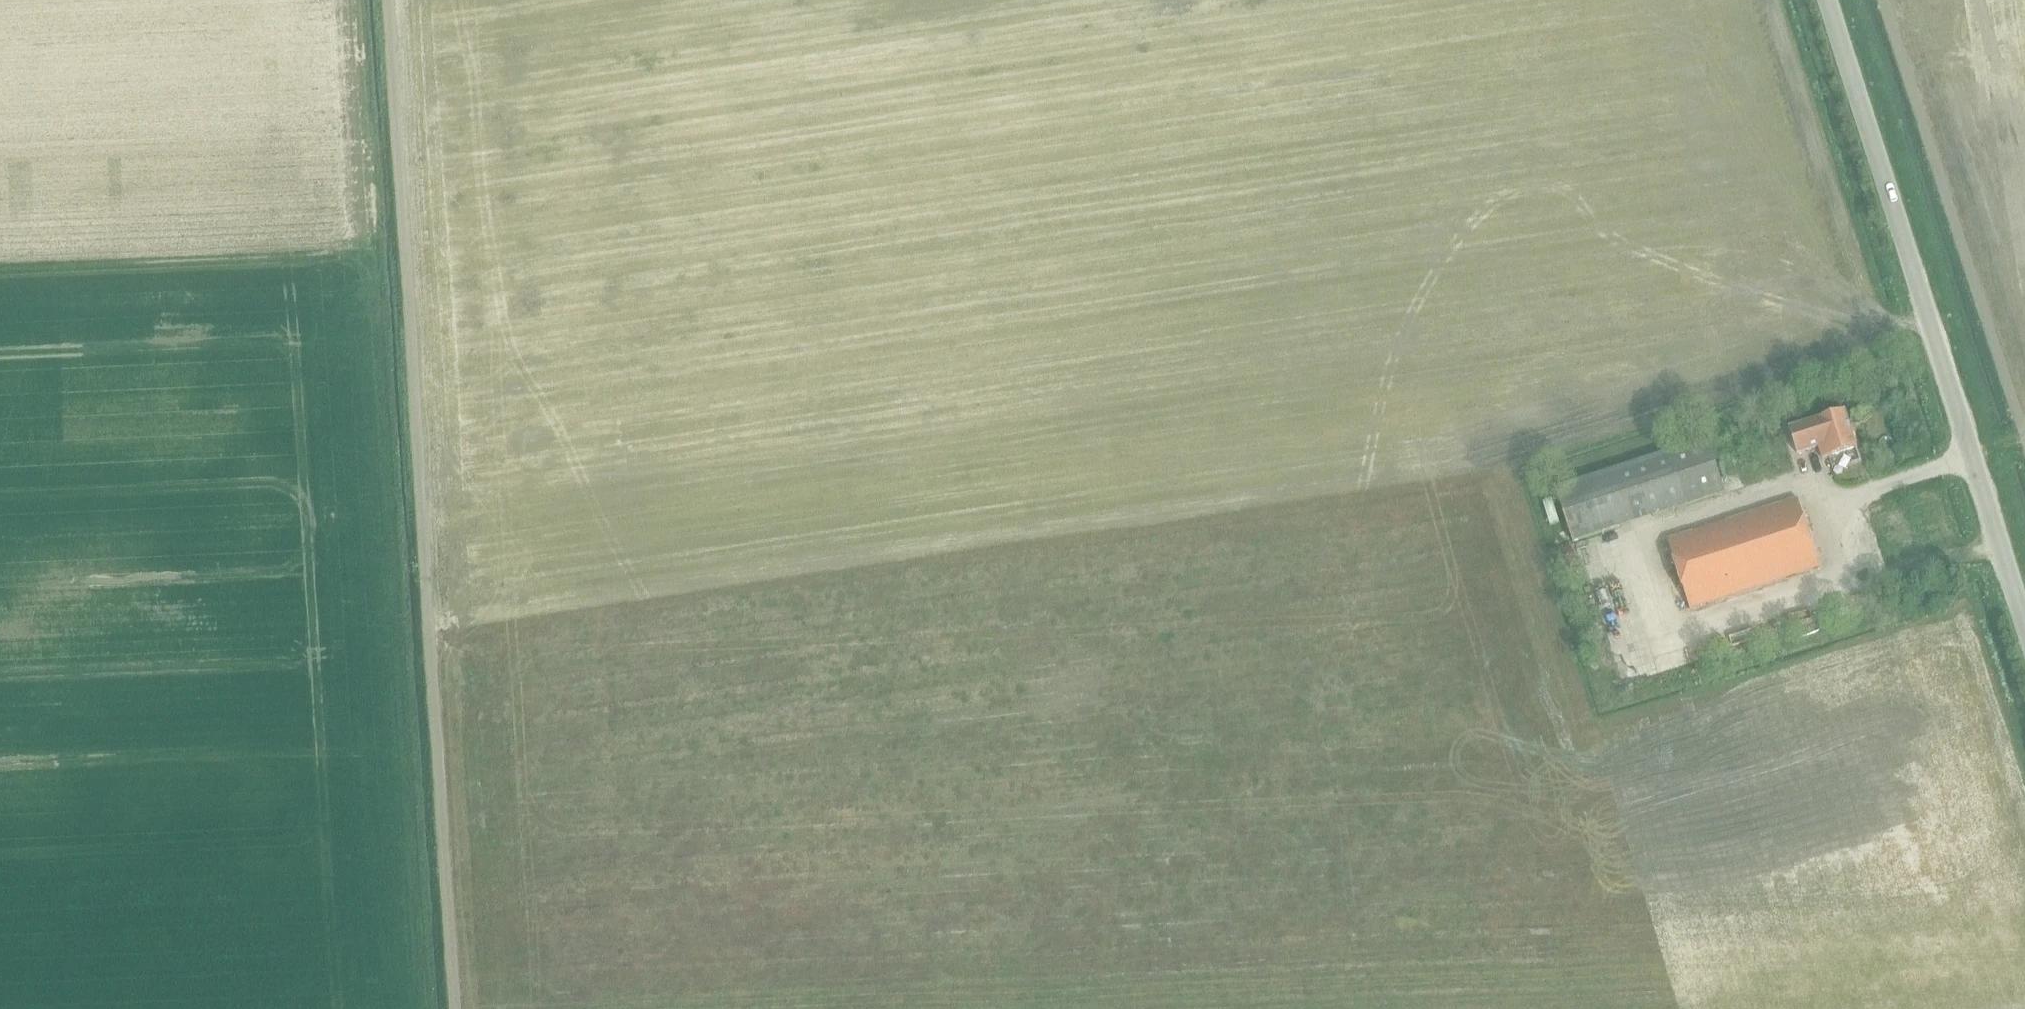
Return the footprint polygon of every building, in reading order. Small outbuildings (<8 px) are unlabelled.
[(1824,459),(1858,447),(1845,410),(1790,429),(1798,454),(1820,446),(1824,459)] [(1557,489),(1575,543),(1724,492),(1709,439),(1557,489)] [(1669,538),(1691,610),(1820,569),(1798,497),(1669,538)]
